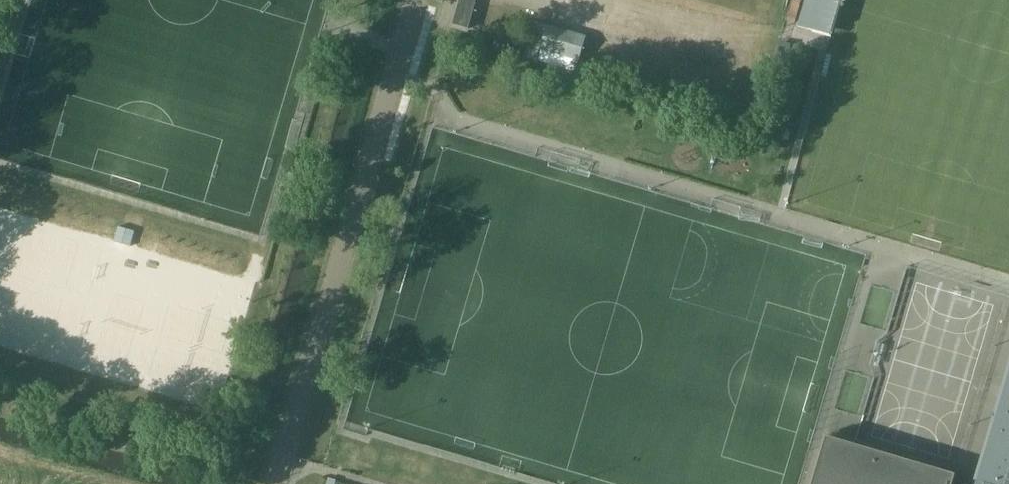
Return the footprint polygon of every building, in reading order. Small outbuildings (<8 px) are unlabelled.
[(470,30),(478,0),(461,0),(454,26),(470,30)] [(841,0),(807,0),(799,28),(830,37),(841,0)] [(536,24),(526,59),(576,74),(580,62),(587,39),(549,28),(536,24)] [(976,482),(955,475),(854,445),(826,437),(812,483),(1008,483),(1008,369),(976,482)]
